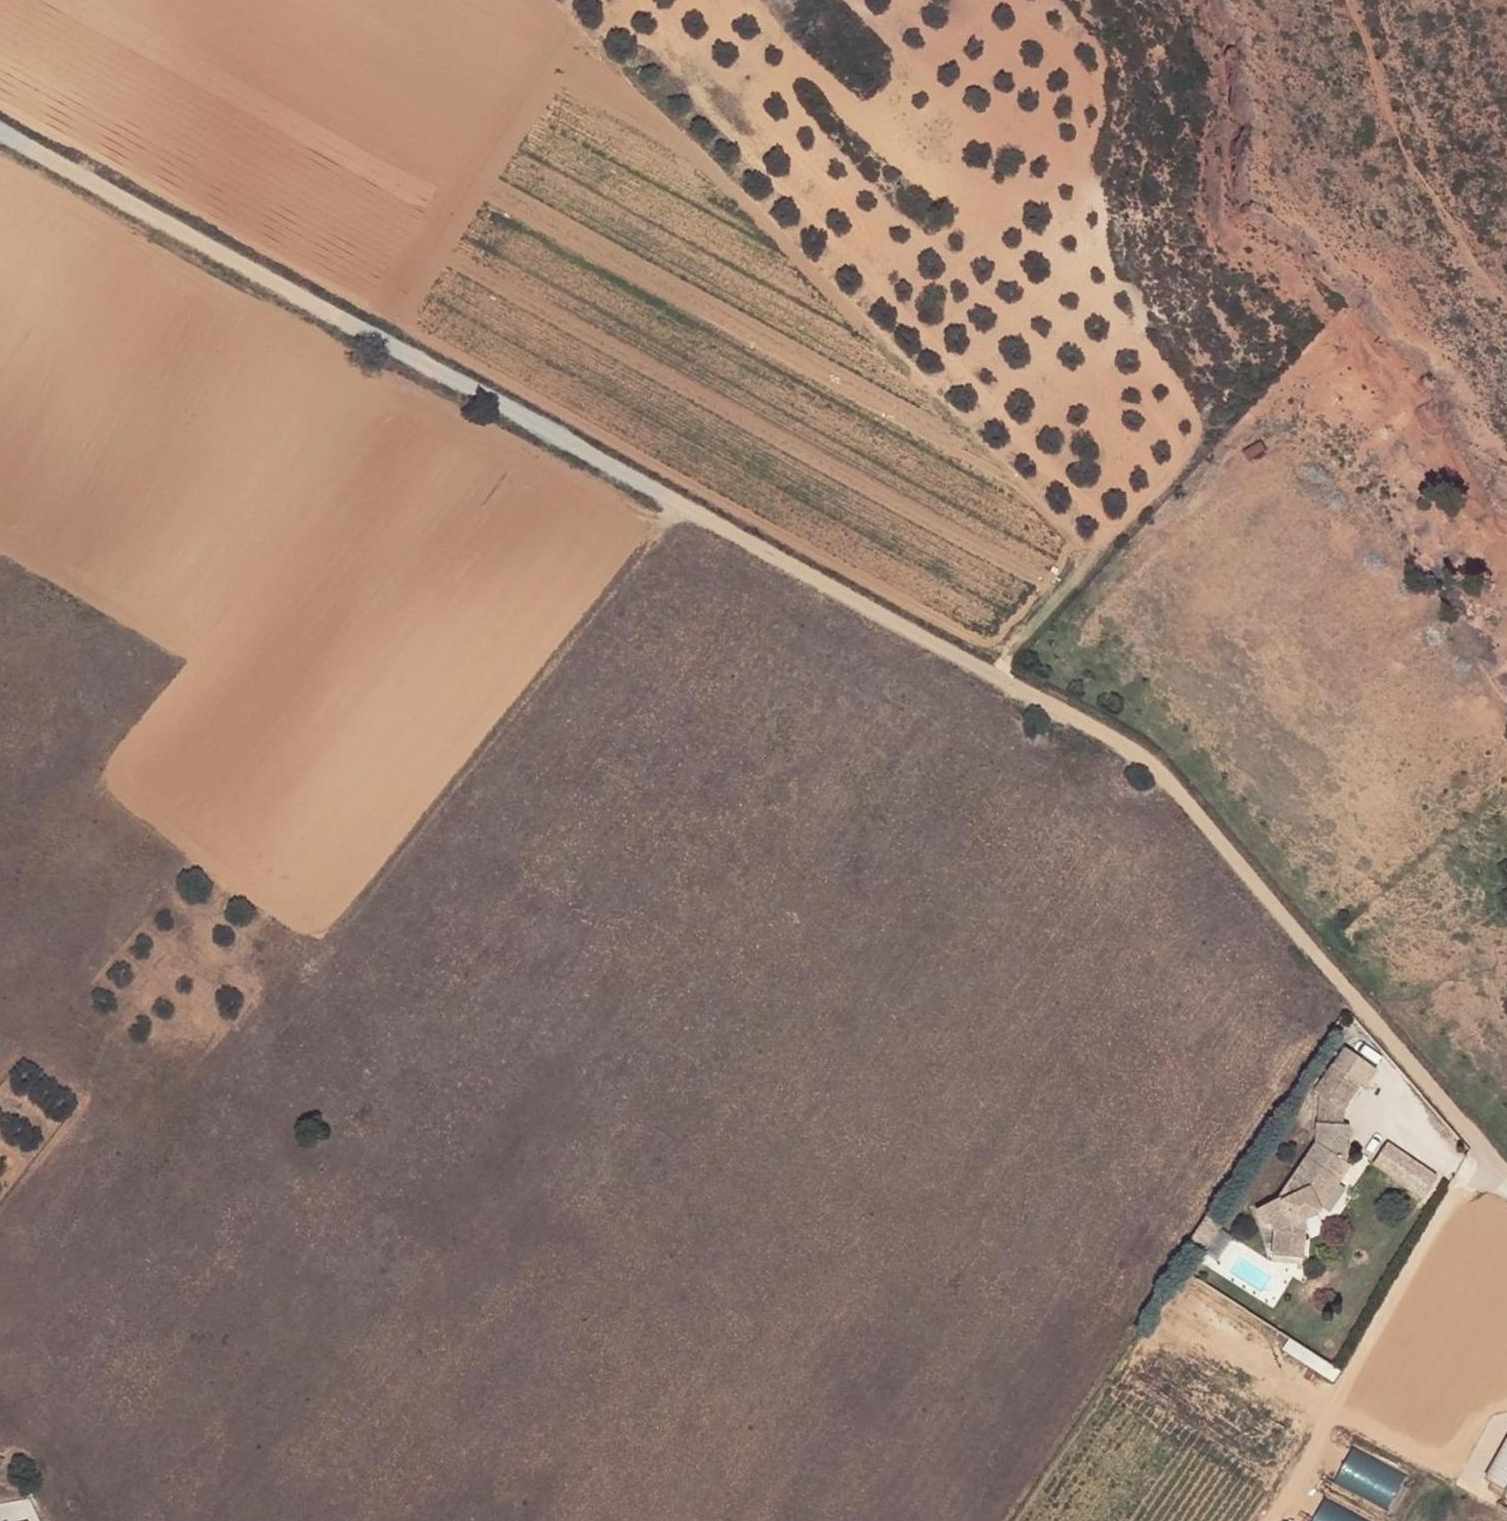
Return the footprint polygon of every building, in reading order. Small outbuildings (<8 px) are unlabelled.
[(1281,1198),(1258,1208),(1269,1230),(1277,1227),(1276,1258),(1279,1259),(1295,1260),(1312,1261),(1314,1227),(1355,1166),(1359,1108),(1386,1070),(1350,1044),(1321,1089),(1319,1140),(1281,1198)] [(1390,1140),(1375,1163),(1427,1198),(1443,1175),(1390,1140)] [(1356,1446),(1341,1475),(1388,1498),(1403,1469),(1356,1446)] [(1489,1477),(1506,1487),(1506,1446),(1489,1477)]
